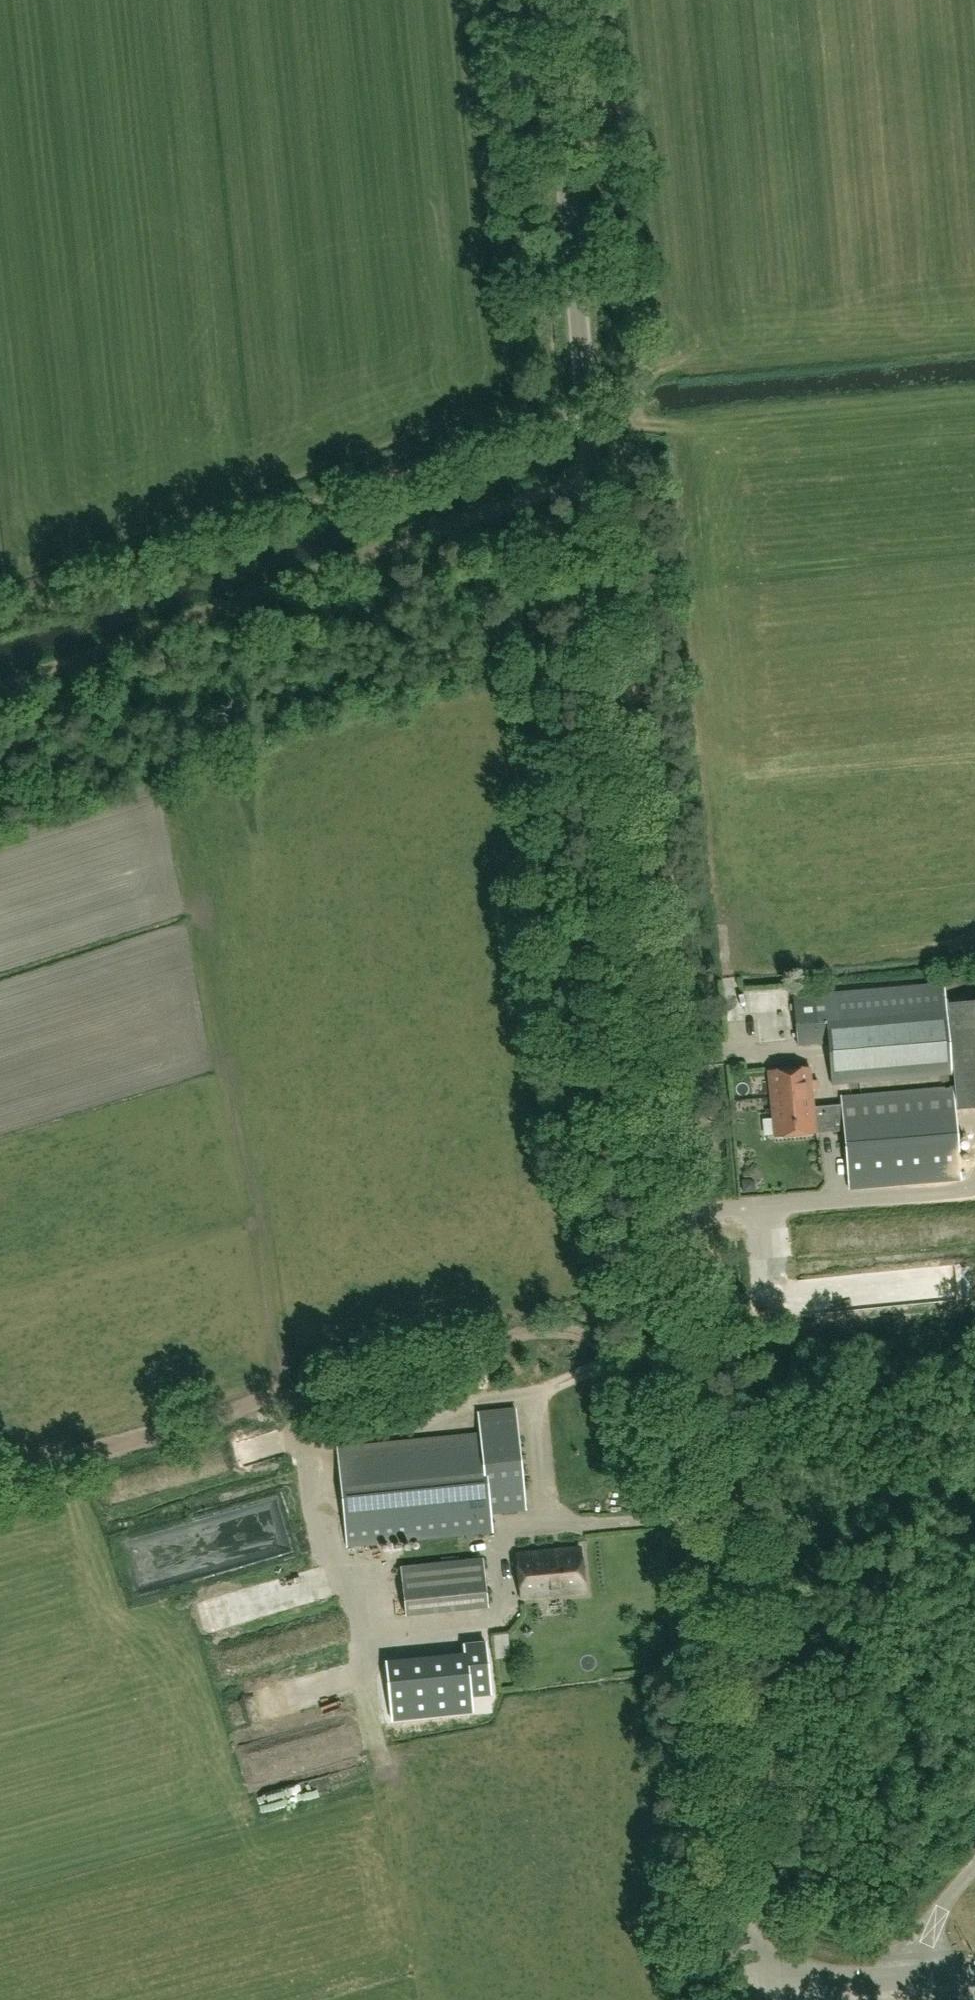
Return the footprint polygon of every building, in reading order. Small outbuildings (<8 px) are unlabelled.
[(796,1045),(827,1042),(830,1082),(950,1073),(944,983),(792,995),(796,1045)] [(955,1109),(974,1107),(974,999),(946,1002),(955,1109)] [(765,1015),(766,1036),(782,1036),(781,1014),(765,1015)] [(810,1080),(809,1067),(769,1071),(775,1136),(842,1130),(847,1187),(959,1178),(952,1088),(840,1098),(840,1104),(813,1106),(811,1090),(818,1090),(817,1080),(810,1080)] [(348,1546),(491,1532),(489,1513),(525,1509),(515,1409),(478,1413),(480,1433),(338,1447),(348,1546)] [(522,1598),(583,1592),(578,1548),(517,1555),(522,1598)] [(481,1559),(461,1561),(466,1610),(486,1608),(481,1559)] [(467,1667),(470,1698),(490,1696),(485,1645),(465,1647),(467,1667)]
